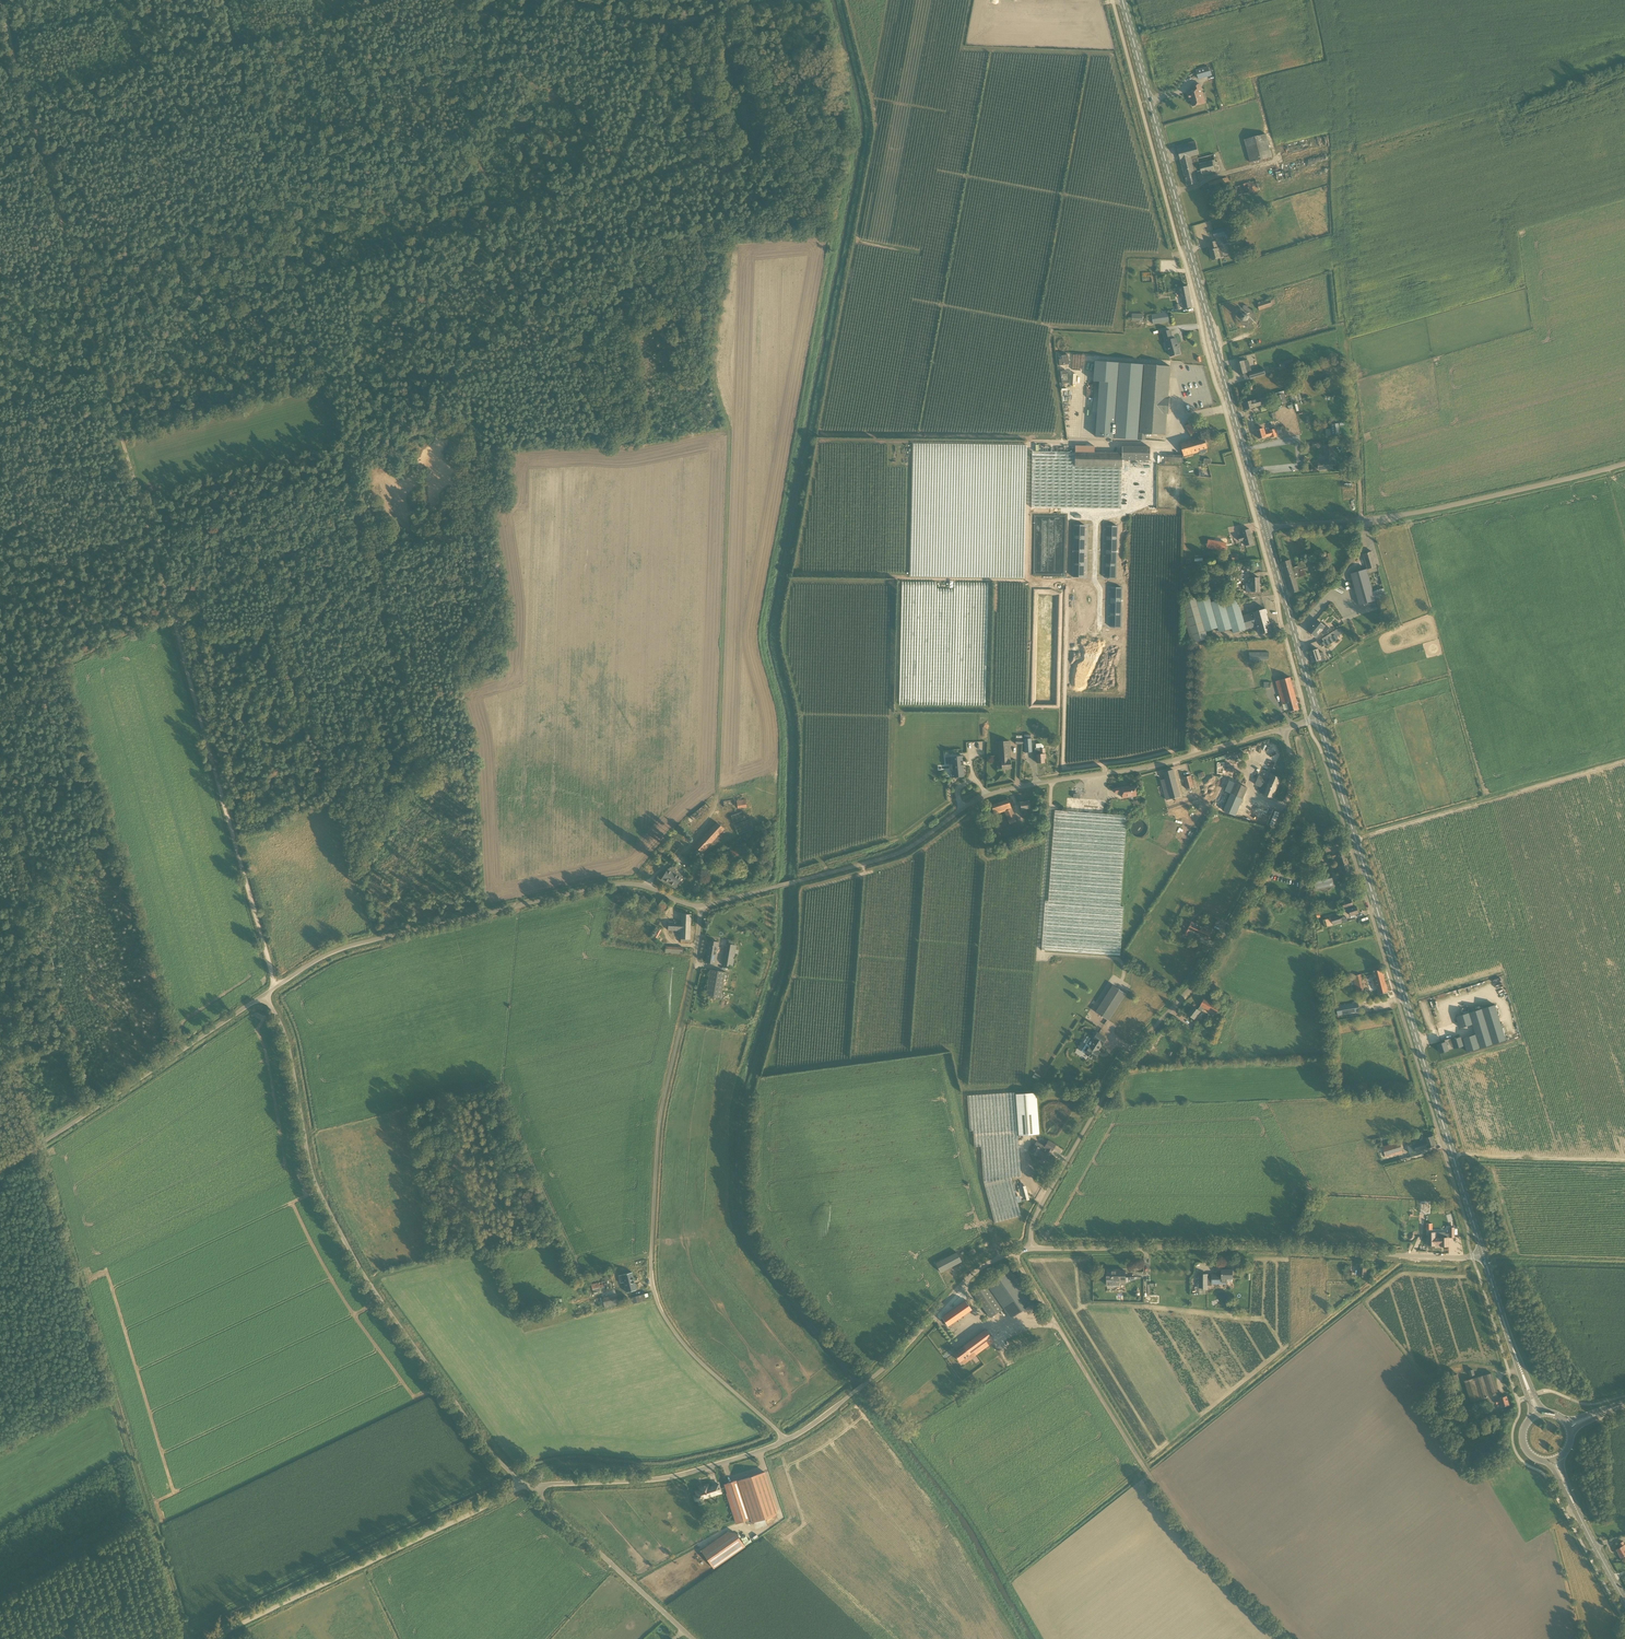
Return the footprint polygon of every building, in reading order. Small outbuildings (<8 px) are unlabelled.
[(1199,79),(1211,76),(1209,67),(1196,70),(1199,79)] [(1203,104),(1201,94),(1203,93),(1200,84),(1192,86),(1194,91),(1187,93),(1189,98),(1191,98),(1193,106),(1203,104)] [(683,93),(685,97),(689,105),(695,103),(690,94),(688,90),(683,93)] [(1268,141),(1266,134),(1244,140),(1250,163),(1272,157),(1270,150),(1268,141)] [(1199,155),(1196,141),(1177,146),(1187,186),(1198,183),(1194,170),(1200,169),(1202,175),(1215,171),(1212,160),(1215,160),(1213,155),(1200,158),(1198,159),(1197,155),(1199,155)] [(1285,173),(1284,170),(1276,173),(1278,182),(1287,180),(1287,181),(1292,179),(1290,172),(1285,173)] [(1210,191),(1230,185),(1227,177),(1208,183),(1210,191)] [(1256,184),(1256,181),(1235,186),(1237,196),(1258,191),(1258,189),(1260,188),(1258,183),(1256,184)] [(1241,221),(1243,229),(1251,226),(1249,219),(1241,221)] [(1231,237),(1228,227),(1223,228),(1213,231),(1215,238),(1221,236),(1222,240),(1226,239),(1231,237)] [(1217,244),(1216,241),(1210,243),(1212,250),(1210,251),(1212,260),(1224,257),(1222,248),(1221,248),(1218,249),(1217,244)] [(1188,286),(1180,288),(1181,297),(1182,297),(1183,304),(1184,309),(1192,307),(1190,296),(1188,286)] [(1273,297),(1258,301),(1260,308),(1275,304),(1273,297)] [(1247,327),(1251,325),(1254,320),(1254,315),(1252,310),(1247,308),(1247,306),(1243,305),(1243,313),(1242,314),(1241,315),(1241,316),(1240,317),(1240,318),(1241,318),(1241,319),(1241,320),(1242,320),(1242,321),(1242,325),(1242,326),(1241,327),(1243,326),(1246,326),(1247,327)] [(1169,322),(1168,312),(1152,315),(1154,325),(1162,323),(1169,322)] [(1173,339),(1170,330),(1163,333),(1166,346),(1167,346),(1170,356),(1180,354),(1179,348),(1181,348),(1179,341),(1177,342),(1176,338),(1173,339)] [(1239,375),(1247,373),(1246,370),(1250,369),(1248,360),(1236,363),(1239,375)] [(1144,364),(1139,432),(1139,433),(1139,440),(1146,440),(1146,433),(1165,434),(1167,420),(1167,414),(1169,414),(1170,399),(1168,398),(1171,366),(1144,364)] [(1250,379),(1265,374),(1264,369),(1249,374),(1250,379)] [(1290,396),(1300,393),(1304,392),(1302,386),(1285,390),(1287,397),(1290,396)] [(1285,393),(1283,394),(1276,396),(1279,406),(1288,403),(1285,393)] [(1246,410),(1255,408),(1255,407),(1262,405),(1260,398),(1244,403),(1246,410)] [(1190,435),(1198,431),(1193,422),(1186,426),(1190,435)] [(1331,436),(1339,435),(1339,423),(1331,424),(1331,429),(1331,436)] [(1265,433),(1264,428),(1257,430),(1259,439),(1271,436),(1272,438),(1277,436),(1275,429),(1270,430),(1270,432),(1265,433)] [(1207,448),(1205,438),(1197,440),(1195,440),(1180,444),(1184,456),(1199,452),(1199,451),(1200,454),(1206,452),(1206,451),(1206,448),(1207,448)] [(1331,461),(1331,455),(1334,455),(1333,444),(1325,445),(1325,455),(1328,455),(1328,461),(1319,462),(1319,470),(1333,469),(1332,461),(1331,461)] [(1122,460),(1122,453),(1094,453),(1094,446),(1075,445),(1075,452),(1032,452),(1031,508),(1121,509),(1122,460)] [(1122,447),(1122,453),(1122,460),(1149,460),(1150,447),(1122,447)] [(1215,500),(1215,492),(1201,492),(1202,500),(1215,500)] [(1071,525),(1069,577),(1080,578),(1082,525),(1071,525)] [(1104,525),(1103,579),(1114,579),(1115,526),(1104,525)] [(1254,544),(1251,533),(1250,529),(1238,532),(1241,542),(1243,541),(1243,543),(1245,543),(1246,546),(1254,544)] [(1227,543),(1228,538),(1223,537),(1222,542),(1209,539),(1208,547),(1214,548),(1213,549),(1225,551),(1226,543),(1227,543)] [(1363,554),(1367,569),(1376,566),(1372,552),(1363,554)] [(1244,571),(1245,571),(1252,570),(1251,563),(1243,564),(1244,571)] [(1375,601),(1373,592),(1366,569),(1351,573),(1360,605),(1375,601)] [(1108,587),(1108,628),(1119,628),(1119,588),(1108,587)] [(1375,601),(1387,598),(1383,588),(1373,592),(1375,601)] [(1197,602),(1196,597),(1183,601),(1187,613),(1195,642),(1207,638),(1206,632),(1218,628),(1220,633),(1232,629),(1234,633),(1258,626),(1270,622),(1269,622),(1265,610),(1266,609),(1243,616),(1238,599),(1225,603),(1223,599),(1211,602),(1210,598),(1197,602)] [(1325,626),(1317,620),(1308,631),(1316,637),(1320,632),(1324,637),(1329,633),(1328,631),(1331,628),(1326,624),(1325,626)] [(1260,635),(1272,631),(1269,624),(1270,624),(1270,622),(1258,626),(1260,635)] [(1322,647),(1324,646),(1326,644),(1327,646),(1339,639),(1337,636),(1341,633),(1339,629),(1322,639),(1324,641),(1322,643),(1320,644),(1322,647)] [(1078,635),(1077,688),(1087,688),(1088,635),(1078,635)] [(1110,636),(1109,689),(1119,689),(1121,636),(1110,636)] [(1319,653),(1318,649),(1309,652),(1312,662),(1318,661),(1318,663),(1326,660),(1323,652),(1319,653)] [(1249,652),(1249,661),(1264,661),(1264,660),(1269,659),(1269,652),(1249,652)] [(1299,709),(1296,698),(1290,677),(1276,681),(1281,699),(1282,705),(1287,703),(1288,707),(1290,712),(1299,709)] [(1025,753),(1032,752),(1031,734),(1024,735),(1024,747),(1025,753)] [(1009,741),(998,742),(997,742),(999,762),(1001,761),(1002,769),(1011,768),(1009,741)] [(1045,758),(1045,748),(1036,749),(1037,754),(1037,763),(1044,763),(1044,758),(1045,758)] [(946,757),(950,777),(961,775),(958,754),(946,757)] [(1166,800),(1180,796),(1173,770),(1164,772),(1165,779),(1161,780),(1166,800)] [(1270,781),(1267,780),(1258,776),(1255,784),(1262,787),(1260,793),(1272,798),(1281,778),(1272,774),(1272,775),(1270,774),(1268,777),(1270,778),(1270,781)] [(1192,778),(1191,775),(1184,777),(1187,789),(1194,787),(1192,778)] [(1231,794),(1243,799),(1248,788),(1236,782),(1231,794)] [(1122,798),(1136,796),(1135,786),(1129,787),(1129,786),(1121,787),(1114,788),(1115,793),(1121,792),(1122,798)] [(1016,822),(1010,804),(1008,799),(991,805),(993,810),(994,815),(1004,811),(1008,821),(1010,825),(1016,822)] [(738,808),(743,807),(746,807),(745,800),(737,801),(738,808)] [(1022,815),(1027,814),(1026,809),(1030,809),(1029,801),(1020,802),(1022,815)] [(688,826),(710,808),(706,803),(684,821),(688,826)] [(1170,809),(1169,815),(1182,818),(1183,814),(1180,814),(1180,811),(1170,809)] [(1120,906),(1127,815),(1106,814),(1066,811),(1055,810),(1048,901),(1045,901),(1041,950),(1120,955),(1124,906),(1120,906)] [(745,819),(745,816),(743,811),(731,816),(734,823),(745,819)] [(1147,827),(1147,825),(1147,824),(1147,822),(1146,821),(1145,819),(1144,818),(1142,817),(1140,817),(1139,817),(1138,817),(1135,818),(1134,818),(1133,819),(1132,821),(1131,823),(1131,824),(1131,826),(1131,827),(1131,829),(1133,831),(1133,832),(1135,832),(1136,833),(1138,834),(1139,834),(1140,834),(1142,833),(1144,832),(1145,831),(1146,830),(1147,829),(1147,827)] [(738,835),(743,833),(754,829),(750,819),(734,825),(738,835)] [(994,831),(1006,825),(1003,819),(991,825),(994,831)] [(710,850),(728,832),(717,822),(695,846),(702,853),(707,847),(710,850)] [(731,850),(732,857),(739,855),(737,848),(731,850)] [(719,853),(722,859),(730,854),(728,849),(719,853)] [(1337,854),(1340,865),(1337,866),(1340,875),(1351,872),(1345,851),(1337,854)] [(1327,855),(1316,858),(1318,863),(1328,860),(1327,855)] [(676,869),(672,867),(671,868),(670,867),(669,869),(668,869),(661,880),(675,888),(682,876),(674,872),(676,869)] [(1326,886),(1334,884),(1332,874),(1313,878),(1315,889),(1324,887),(1324,885),(1326,885),(1326,886)] [(657,907),(664,913),(671,905),(664,899),(657,907)] [(1351,915),(1359,913),(1357,907),(1354,908),(1351,900),(1343,902),(1344,908),(1348,906),(1351,915)] [(690,943),(691,914),(682,914),(681,922),(668,922),(668,931),(678,931),(677,933),(680,933),(680,943),(690,943)] [(1333,924),(1333,925),(1342,922),(1340,915),(1331,918),(1326,920),(1328,926),(1333,924)] [(1212,931),(1189,920),(1187,919),(1181,933),(1185,935),(1188,930),(1208,939),(1212,931)] [(715,964),(719,942),(709,941),(706,962),(715,964)] [(736,945),(734,945),(728,944),(727,944),(724,965),(733,967),(736,945)] [(1379,994),(1388,992),(1382,969),(1373,971),(1376,980),(1373,981),(1374,986),(1377,985),(1379,994)] [(710,970),(706,996),(721,998),(725,972),(710,970)] [(1357,997),(1365,995),(1360,974),(1352,975),(1357,997)] [(1095,1012),(1109,1020),(1125,992),(1111,985),(1095,1012)] [(1221,1007),(1204,999),(1200,1006),(1201,1006),(1198,1010),(1194,1006),(1188,1014),(1194,1018),(1200,1011),(1201,1012),(1204,1008),(1204,1009),(1217,1015),(1221,1007)] [(1338,1015),(1359,1012),(1358,1003),(1336,1006),(1338,1015)] [(1494,1005),(1469,1013),(1456,1017),(1460,1028),(1473,1024),(1476,1035),(1463,1038),(1467,1052),(1505,1040),(1501,1027),(1494,1005)] [(1205,1036),(1209,1027),(1198,1022),(1193,1031),(1205,1036)] [(1442,1033),(1459,1027),(1458,1025),(1442,1031),(1442,1033)] [(1087,1055),(1096,1060),(1101,1052),(1100,1051),(1103,1045),(1107,1038),(1098,1033),(1094,1040),(1095,1041),(1092,1046),(1091,1047),(1087,1044),(1083,1052),(1087,1054),(1087,1055)] [(1440,1053),(1448,1050),(1455,1048),(1455,1049),(1463,1046),(1461,1037),(1452,1039),(1453,1040),(1446,1042),(1438,1044),(1440,1053)] [(994,1222),(1021,1215),(1011,1177),(1021,1176),(1018,1136),(1039,1134),(1036,1092),(1015,1094),(1015,1092),(967,1096),(970,1131),(973,1130),(974,1147),(981,1146),(983,1181),(994,1222)] [(1428,1148),(1436,1145),(1433,1135),(1424,1138),(1425,1140),(1407,1146),(1409,1154),(1427,1148),(1428,1148)] [(1044,1164),(1055,1145),(1048,1140),(1045,1146),(1037,1141),(1034,1145),(1030,1152),(1036,1155),(1036,1154),(1042,1157),(1040,1161),(1044,1164)] [(1386,1157),(1403,1152),(1399,1141),(1382,1146),(1386,1157)] [(1421,1202),(1421,1213),(1429,1213),(1430,1202),(1421,1202)] [(1435,1237),(1435,1231),(1428,1231),(1428,1244),(1435,1244),(1441,1244),(1441,1246),(1448,1246),(1448,1236),(1440,1236),(1435,1237)] [(959,1251),(937,1262),(942,1272),(964,1261),(959,1251)] [(1366,1277),(1367,1267),(1359,1267),(1359,1276),(1366,1277)] [(1009,1270),(988,1285),(1011,1318),(1032,1303),(1009,1270)] [(1126,1282),(1126,1271),(1116,1271),(1116,1270),(1107,1270),(1107,1282),(1126,1282)] [(1233,1279),(1233,1270),(1222,1270),(1222,1274),(1212,1274),(1212,1279),(1222,1280),(1222,1282),(1228,1282),(1228,1281),(1232,1281),(1232,1279),(1233,1279)] [(632,1272),(619,1275),(621,1283),(624,1282),(626,1292),(636,1290),(632,1272)] [(1207,1285),(1207,1274),(1199,1274),(1199,1285),(1207,1285)] [(600,1289),(607,1287),(605,1280),(591,1284),(592,1289),(599,1287),(600,1289)] [(990,1318),(998,1312),(1003,1309),(987,1286),(974,1295),(990,1318)] [(635,1296),(637,1303),(647,1300),(645,1293),(635,1296)] [(604,1308),(619,1304),(616,1295),(602,1298),(604,1308)] [(948,1326),(971,1309),(965,1300),(942,1317),(948,1326)] [(1026,1341),(1048,1325),(1032,1303),(1011,1318),(1026,1341)] [(967,1356),(970,1359),(994,1341),(986,1329),(954,1353),(960,1361),(967,1356)] [(1471,1402),(1498,1394),(1492,1373),(1464,1381),(1471,1402)] [(1509,1404),(1506,1396),(1499,1398),(1500,1399),(1495,1401),(1496,1404),(1501,1403),(1502,1407),(1509,1404)] [(777,1511),(765,1473),(765,1472),(738,1481),(738,1480),(724,1484),(737,1523),(750,1519),(752,1523),(775,1515),(777,1511)] [(704,1502),(703,1499),(709,1497),(709,1495),(714,1493),(715,1495),(721,1493),(719,1484),(709,1487),(708,1484),(699,1487),(700,1490),(695,1491),(697,1495),(696,1495),(696,1496),(695,1496),(695,1497),(695,1498),(695,1499),(695,1500),(696,1500),(697,1500),(698,1500),(699,1504),(700,1504),(703,1503),(704,1502)] [(735,1528),(702,1549),(714,1567),(747,1546),(735,1528)] [(1623,1541),(1619,1544),(1621,1547),(1616,1549),(1621,1557),(1624,1555),(1624,1545),(1623,1541)]
